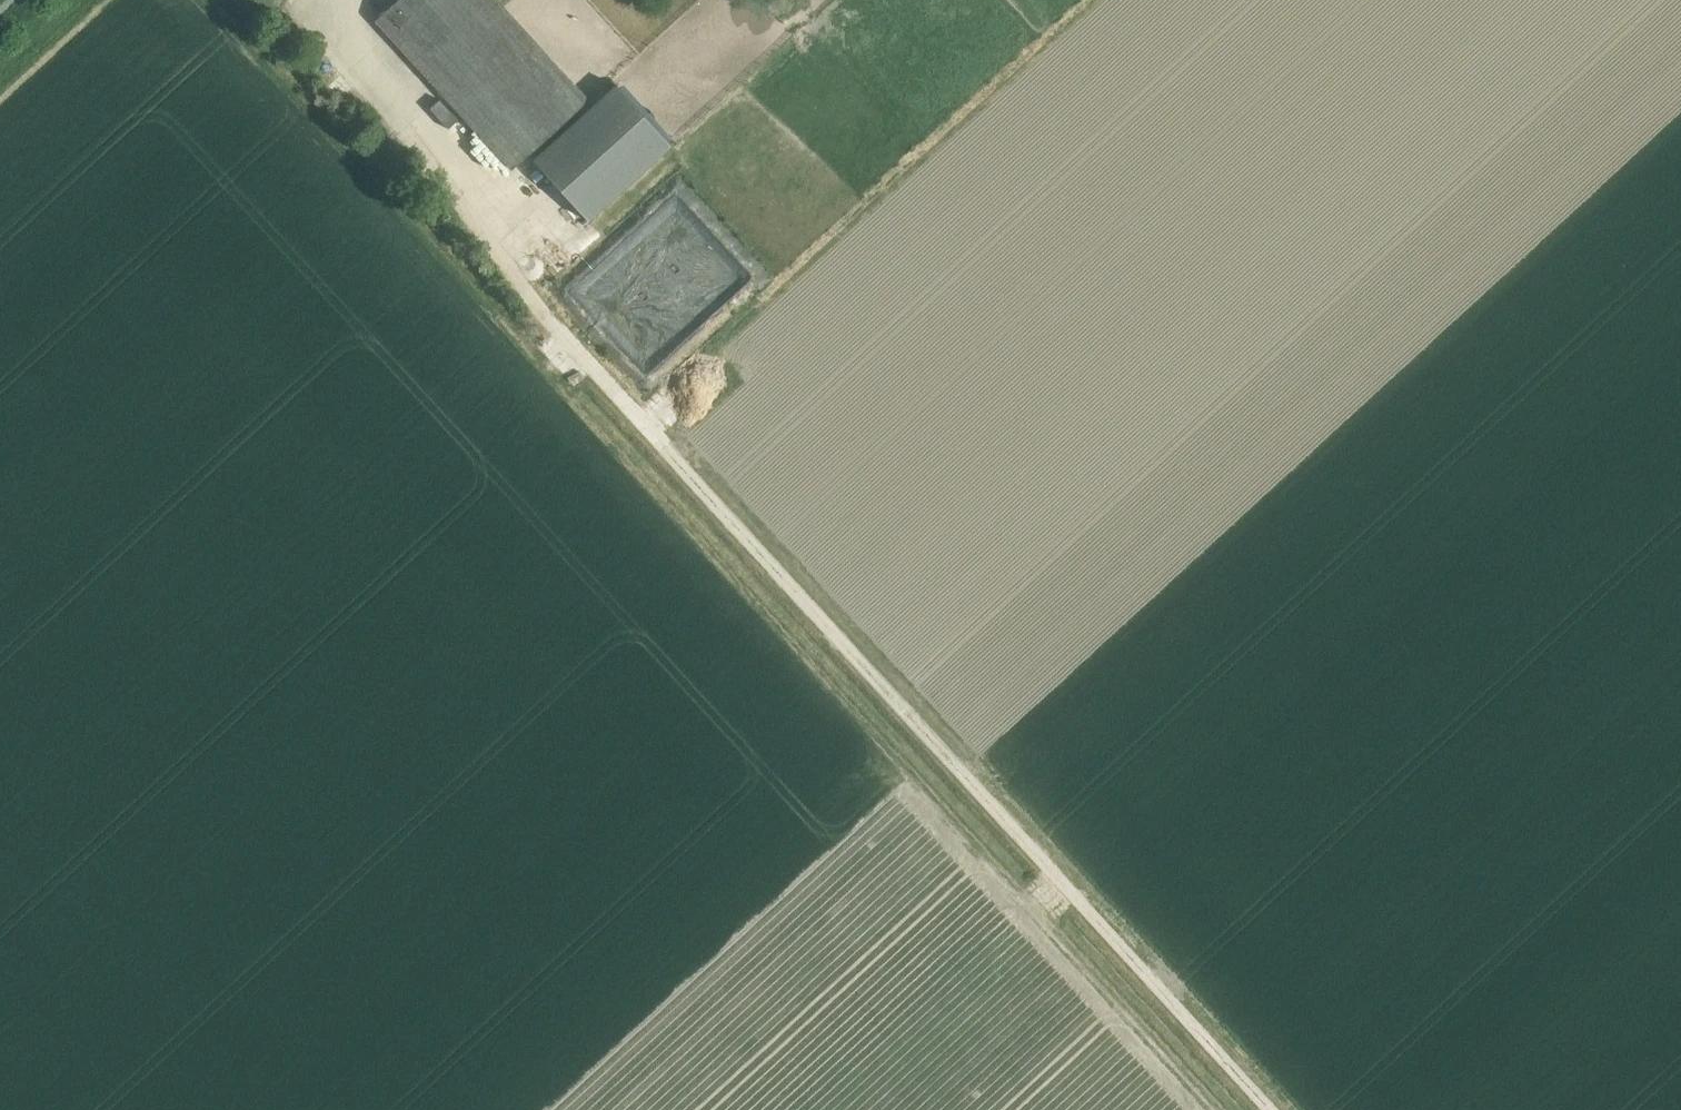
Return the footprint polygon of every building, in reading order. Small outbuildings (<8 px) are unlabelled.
[(496,0),(398,0),(376,20),(512,170),(588,101),(496,0)] [(616,86),(534,161),(588,221),(671,146),(616,86)]
